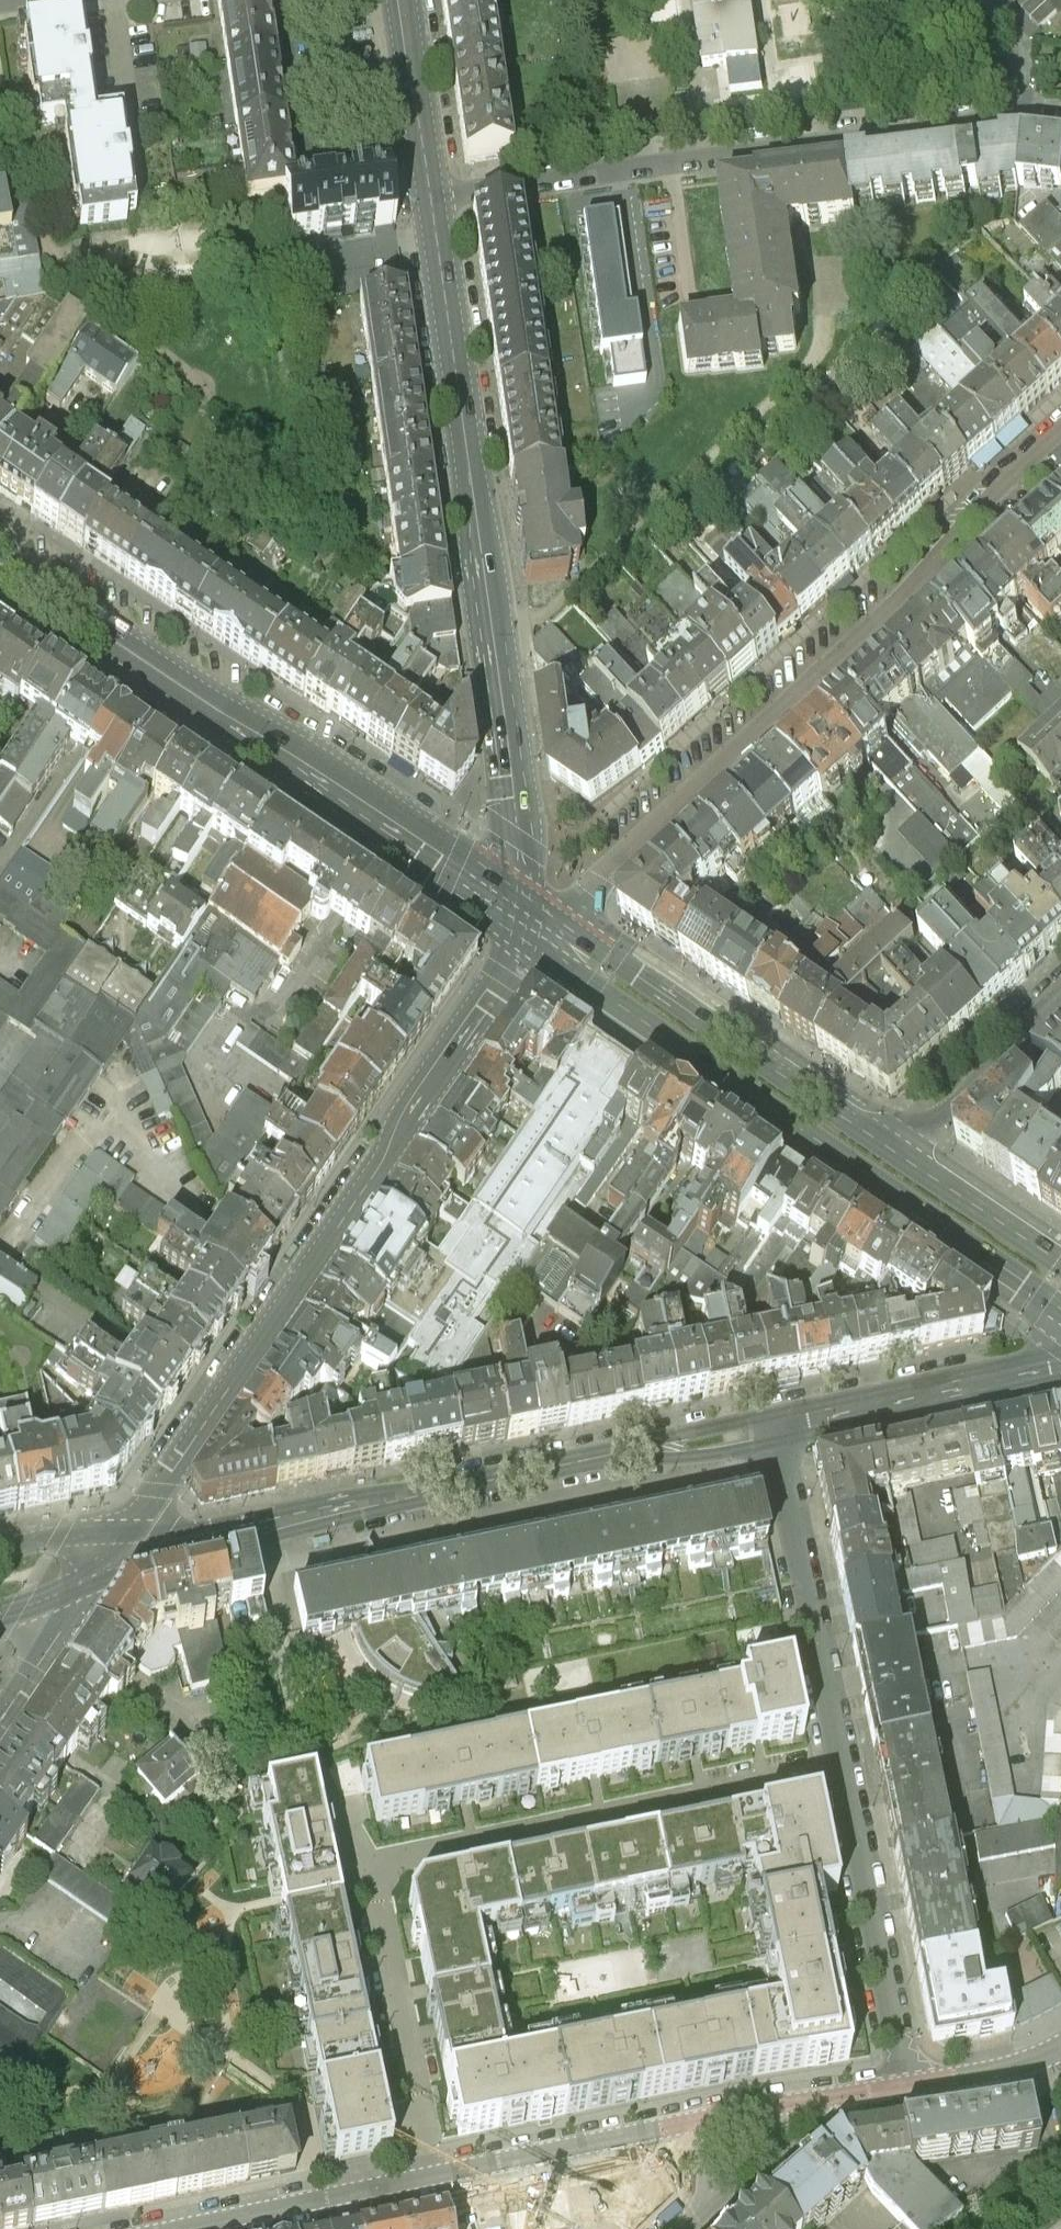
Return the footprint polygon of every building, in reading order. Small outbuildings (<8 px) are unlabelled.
[(227,67),(273,60),(264,0),(217,0),(227,67)] [(453,75),(497,69),(487,0),(443,0),(453,75)] [(704,69),(759,61),(751,0),(693,0),(704,69)] [(1016,0),(1024,9),(1034,0),(1016,0)] [(1047,0),(1034,0),(1024,9),(1033,19),(1050,3),(1047,0)] [(1058,12),(1050,3),(1033,19),(1041,28),(1058,12)] [(41,132),(66,128),(92,124),(77,26),(26,33),(41,132)] [(273,60),(227,67),(237,134),(283,127),(273,60)] [(497,69),(453,75),(466,164),(510,158),(497,69)] [(120,121),(92,124),(66,128),(79,225),(133,218),(120,121)] [(283,127),(237,134),(247,202),(284,197),(293,196),(283,127)] [(1021,137),(849,160),(856,212),(878,209),(877,201),(887,200),(888,211),(909,208),(907,197),(917,196),(919,208),(939,205),(938,193),(951,192),(953,204),(970,201),(969,191),(980,190),(981,203),(1004,200),(1005,193),(1017,190),(1017,185),(1021,137)] [(1021,137),(1017,185),(1060,191),(1060,141),(1021,137)] [(737,317),(672,325),(679,383),(769,372),(767,357),(799,353),(794,315),(799,314),(789,229),(857,221),(856,212),(849,160),(770,170),(771,179),(721,186),(737,317)] [(387,182),(293,196),(284,197),(291,242),(394,227),(387,182)] [(27,191),(0,195),(0,267),(39,260),(27,191)] [(1046,207),(1021,230),(1060,274),(1060,223),(1046,207)] [(473,214),(487,302),(530,296),(517,208),(473,214)] [(615,214),(585,217),(600,362),(608,361),(610,383),(646,379),(639,310),(625,312),(615,214)] [(0,267),(0,307),(2,306),(17,303),(43,303),(46,301),(39,260),(0,267)] [(1046,282),(1035,292),(1060,319),(1060,299),(1046,282)] [(971,310),(985,326),(997,315),(976,292),(964,303),(971,310)] [(1060,364),(1060,319),(1035,292),(1026,302),(1048,325),(1049,324),(1053,328),(1039,341),(1060,364)] [(419,389),(406,296),(360,303),(374,396),(419,389)] [(543,384),(530,296),(487,302),(500,390),(543,384)] [(43,303),(22,336),(42,352),(67,315),(46,301),(43,303)] [(6,362),(22,336),(43,303),(17,303),(0,329),(0,357),(6,362)] [(17,303),(2,306),(0,309),(0,329),(17,303)] [(999,378),(1017,360),(985,326),(971,310),(942,337),(966,362),(980,350),(995,367),(995,370),(994,372),(999,378)] [(17,438),(44,397),(90,330),(67,315),(42,352),(24,378),(29,383),(5,415),(11,422),(0,432),(0,463),(17,438)] [(1039,341),(1030,330),(1020,340),(997,315),(985,326),(1017,360),(1049,395),(1060,384),(1060,364),(1039,341)] [(90,330),(44,397),(60,408),(83,375),(117,397),(138,363),(90,330)] [(942,337),(938,333),(914,355),(965,410),(989,387),(966,362),(942,337)] [(879,370),(938,434),(965,410),(914,355),(905,345),(879,370)] [(1049,395),(1017,360),(999,378),(994,372),(995,370),(995,367),(980,350),(966,362),(989,387),(1020,422),(1049,395)] [(557,472),(543,384),(500,390),(513,479),(557,472)] [(1020,422),(989,387),(965,410),(996,444),(1020,422)] [(432,484),(419,389),(374,396),(387,488),(432,484)] [(144,407),(132,425),(145,434),(156,417),(144,407)] [(970,468),(996,444),(965,410),(938,434),(941,437),(970,468)] [(946,490),(970,468),(941,437),(928,449),(924,444),(925,443),(901,416),(888,428),(946,490)] [(85,549),(109,510),(116,498),(107,491),(145,434),(132,425),(110,456),(60,531),(85,549)] [(923,511),(946,490),(888,428),(876,439),(905,470),(894,480),(923,511)] [(62,475),(48,463),(53,454),(38,445),(34,450),(17,438),(0,463),(0,490),(36,515),(62,475)] [(60,531),(110,456),(97,445),(76,474),(77,481),(75,486),(62,475),(36,515),(60,531)] [(808,461),(826,480),(850,506),(853,506),(854,504),(861,511),(854,518),(846,509),(840,503),(832,510),(843,522),(875,556),(899,534),(838,468),(821,449),(808,461)] [(923,511),(894,480),(880,494),(873,487),(875,485),(876,482),(851,456),(838,468),(899,534),(923,511)] [(875,556),(843,522),(831,533),(804,503),(808,499),(778,468),(774,472),(768,466),(756,477),(772,493),(851,578),(875,556)] [(557,472),(513,479),(529,584),(567,578),(566,571),(579,569),(576,552),(585,550),(580,511),(568,513),(562,471),(557,472)] [(846,509),(850,506),(826,480),(814,491),(832,510),(840,503),(846,509)] [(444,571),(432,484),(387,488),(400,578),(444,571)] [(851,578),(772,493),(759,505),(807,556),(795,567),(827,601),(851,578)] [(1060,518),(1060,496),(1050,506),(1060,518)] [(1014,539),(1060,591),(1060,518),(1050,506),(1014,539)] [(139,582),(164,544),(109,510),(85,549),(139,582)] [(726,542),(741,558),(752,548),(730,524),(718,534),(726,542)] [(984,568),(1016,604),(1023,598),(1052,628),(1060,620),(1060,591),(1014,539),(984,568)] [(741,558),(726,542),(713,554),(727,570),(741,558)] [(194,624),(219,586),(164,544),(139,582),(194,624)] [(827,601),(795,567),(783,578),(753,546),(752,548),(741,558),(802,624),(827,601)] [(741,558),(727,570),(750,594),(753,595),(755,592),(761,599),(749,610),(780,645),(802,624),(741,558)] [(984,568),(961,589),(996,629),(1015,648),(1022,641),(1026,636),(1008,614),(1018,606),(1016,604),(984,568)] [(449,608),(444,571),(400,578),(396,579),(400,600),(411,620),(421,615),(449,608)] [(697,598),(675,574),(667,582),(669,583),(650,601),(651,603),(690,645),(717,620),(697,598)] [(261,670),(286,632),(219,586),(194,624),(261,670)] [(710,587),(697,598),(717,620),(759,665),(780,645),(749,610),(736,622),(733,618),(735,614),(710,587)] [(936,612),(968,648),(997,681),(1013,663),(993,642),(996,629),(961,589),(936,612)] [(690,645),(651,603),(629,624),(634,629),(642,638),(667,665),(669,667),(691,646),(690,645)] [(1018,606),(1008,614),(1026,636),(1022,641),(1042,661),(1055,658),(1060,655),(1018,606)] [(421,615),(411,620),(407,629),(412,644),(391,675),(382,669),(370,685),(342,726),(368,744),(431,644),(454,643),(449,608),(421,615)] [(341,625),(351,633),(361,619),(352,611),(341,625)] [(936,612),(890,656),(923,692),(933,681),(940,682),(954,669),(954,662),(968,648),(936,612)] [(642,638),(634,629),(631,632),(617,617),(597,635),(620,659),(642,638)] [(304,700),(342,726),(370,685),(348,670),(363,649),(371,655),(385,636),(361,619),(351,633),(343,644),(304,700)] [(759,665),(717,620),(690,645),(691,646),(732,690),(759,665)] [(304,700),(343,644),(327,631),(315,651),(286,632),(261,670),(304,700)] [(553,631),(535,648),(536,658),(549,671),(558,663),(584,691),(610,719),(614,720),(604,730),(612,739),(642,771),(643,772),(665,752),(588,669),(553,631)] [(11,642),(2,636),(0,634),(0,659),(11,642)] [(642,638),(620,659),(656,697),(663,690),(652,679),(667,665),(642,638)] [(11,642),(0,659),(0,703),(16,714),(19,709),(47,666),(19,647),(11,642)] [(458,675),(454,643),(431,644),(368,744),(393,760),(419,718),(426,708),(416,701),(438,665),(443,663),(445,675),(458,675)] [(691,646),(669,667),(710,710),(732,690),(691,646)] [(947,704),(972,732),(977,731),(1013,698),(997,681),(968,648),(954,662),(954,669),(940,682),(933,681),(923,692),(939,711),(947,704)] [(890,656),(846,696),(879,732),(890,722),(923,692),(890,656)] [(549,671),(536,658),(542,702),(568,699),(568,700),(575,699),(549,671)] [(665,752),(687,731),(656,697),(643,709),(639,706),(641,704),(641,698),(610,666),(608,669),(599,659),(588,669),(665,752)] [(549,671),(575,699),(584,691),(558,663),(549,671)] [(1013,663),(997,681),(1013,698),(1028,715),(1040,703),(1027,689),(1031,684),(1013,663)] [(656,697),(687,731),(710,710),(669,667),(667,665),(652,679),(663,690),(656,697)] [(82,690),(64,678),(47,666),(19,709),(37,721),(0,776),(0,811),(82,690)] [(1053,689),(1060,698),(1060,684),(1058,687),(1053,689)] [(1028,715),(1044,731),(1060,715),(1060,698),(1053,689),(1040,703),(1028,715)] [(82,690),(0,811),(0,829),(10,835),(68,748),(62,744),(65,740),(81,752),(88,756),(117,713),(111,709),(90,695),(82,690)] [(923,692),(890,722),(919,758),(924,753),(951,780),(962,770),(1005,817),(1022,800),(939,711),(923,692)] [(846,696),(824,716),(867,762),(892,789),(914,770),(879,732),(846,696)] [(568,699),(542,702),(543,711),(554,782),(593,808),(642,771),(612,739),(596,754),(592,753),(591,740),(574,742),(568,700),(568,699)] [(463,706),(441,739),(418,778),(454,802),(473,775),(463,706)] [(123,717),(117,713),(88,756),(94,760),(102,765),(94,775),(90,776),(83,786),(88,790),(64,827),(78,837),(112,789),(149,734),(123,717)] [(1044,731),(1021,754),(1048,784),(1060,771),(1060,715),(1044,731)] [(824,716),(782,756),(825,802),(867,762),(824,716)] [(441,739),(419,718),(393,760),(418,778),(441,739)] [(159,743),(149,734),(112,789),(129,801),(91,856),(107,866),(152,798),(180,756),(159,743)] [(190,763),(180,756),(152,798),(163,806),(138,842),(153,852),(178,816),(206,774),(190,763)] [(836,814),(825,802),(782,756),(756,779),(797,824),(810,838),(836,814)] [(212,778),(206,774),(178,816),(198,830),(195,831),(161,881),(142,868),(129,887),(113,911),(145,932),(146,931),(181,954),(201,923),(167,900),(206,843),(238,796),(227,789),(212,778)] [(731,803),(771,847),(797,824),(756,779),(731,803)] [(244,800),(238,796),(206,843),(220,852),(213,862),(220,867),(199,896),(214,906),(245,860),(272,820),(258,810),(244,800)] [(941,799),(919,820),(958,864),(980,843),(978,841),(941,799)] [(1005,817),(978,841),(980,843),(997,860),(1039,818),(1022,800),(1005,817)] [(746,870),(771,847),(731,803),(705,826),(737,860),(746,870)] [(302,840),(272,820),(245,860),(316,909),(309,919),(317,923),(325,923),(329,918),(345,928),(372,888),(344,869),(302,840)] [(958,864),(919,820),(899,839),(937,885),(958,864)] [(675,854),(707,889),(737,860),(705,826),(675,854)] [(1041,840),(1029,851),(1060,884),(1060,861),(1041,840)] [(114,877),(129,887),(142,868),(153,852),(138,842),(114,877)] [(1029,851),(1017,863),(1048,898),(1041,907),(1060,930),(1060,884),(1029,851)] [(675,854),(655,873),(683,903),(682,905),(689,909),(693,904),(695,904),(696,903),(697,898),(707,889),(675,854)] [(0,886),(0,895),(27,913),(36,899),(52,875),(20,856),(0,886)] [(173,1118),(196,1169),(213,1143),(181,1069),(185,1059),(220,1007),(218,1006),(229,989),(253,1005),(254,1003),(253,1002),(278,965),(288,973),(301,955),(292,948),(309,919),(316,909),(245,860),(214,906),(201,923),(181,954),(156,990),(133,1025),(173,1118)] [(683,903),(655,873),(622,903),(623,910),(623,916),(658,940),(682,905),(683,903)] [(1046,958),(1060,943),(1060,930),(1041,907),(1036,902),(1026,909),(1002,885),(989,896),(1007,917),(1046,958)] [(379,893),(372,888),(345,928),(367,943),(395,904),(387,898),(379,893)] [(693,904),(689,909),(682,905),(658,940),(683,957),(710,916),(722,905),(711,894),(706,901),(696,903),(695,904),(693,904)] [(50,953),(20,998),(0,984),(0,1036),(9,1023),(37,1043),(0,1096),(0,1222),(124,1045),(133,1025),(99,1001),(95,1007),(62,986),(85,954),(59,935),(27,913),(0,895),(0,921),(50,953)] [(27,913),(59,935),(69,921),(36,899),(27,913)] [(399,906),(395,904),(367,943),(358,956),(362,959),(381,971),(389,958),(416,918),(407,912),(399,906)] [(930,930),(907,909),(838,983),(850,1007),(884,974),(907,952),(930,930)] [(1003,1001),(1026,977),(989,944),(949,911),(930,930),(1003,1001)] [(710,916),(683,957),(717,981),(745,940),(734,933),(738,926),(728,919),(724,926),(710,916)] [(751,1005),(785,1027),(812,989),(811,988),(826,974),(864,938),(844,916),(831,930),(829,929),(817,947),(799,934),(779,963),(751,1005)] [(999,937),(989,944),(1026,977),(1046,958),(1007,917),(991,929),(999,937)] [(428,927),(416,918),(389,958),(381,971),(368,988),(380,996),(395,974),(400,967),(399,966),(402,962),(414,970),(438,934),(428,927)] [(717,981),(751,1005),(779,963),(770,957),(774,951),(766,946),(769,941),(773,939),(777,932),(768,921),(745,940),(717,981)] [(982,1021),(1003,1001),(930,930),(907,952),(982,1021)] [(444,938),(438,934),(414,970),(406,981),(391,1003),(428,1028),(445,1005),(475,959),(466,953),(444,938)] [(99,1001),(133,1025),(156,990),(154,988),(153,989),(144,983),(144,976),(139,972),(133,975),(123,969),(124,968),(119,965),(118,966),(111,961),(111,953),(106,950),(99,953),(92,948),(93,947),(90,945),(85,954),(62,986),(95,1007),(99,1001)] [(884,974),(922,1015),(952,1047),(982,1021),(907,952),(884,974)] [(309,1036),(327,1048),(359,1003),(368,988),(381,971),(362,959),(309,1036)] [(391,1003),(406,981),(395,974),(380,996),(391,1003)] [(785,1027),(819,1051),(850,1007),(838,983),(826,974),(811,988),(812,989),(785,1027)] [(419,1042),(428,1028),(391,1003),(380,996),(368,988),(359,1003),(380,1019),(365,1040),(402,1066),(419,1042)] [(535,1063),(541,1054),(565,1020),(553,1011),(530,996),(482,1065),(501,1079),(519,1053),(535,1063)] [(853,1073),(882,1029),(850,1007),(819,1051),(853,1073)] [(898,1098),(952,1047),(922,1015),(894,1037),(882,1029),(853,1073),(890,1099),(898,1098)] [(565,1020),(541,1054),(551,1061),(540,1078),(542,1080),(529,1097),(542,1106),(589,1036),(565,1020)] [(133,1025),(124,1045),(158,1120),(173,1118),(133,1025)] [(291,1056),(249,1028),(236,1047),(276,1076),(291,1056)] [(451,1383),(480,1340),(473,1336),(509,1282),(517,1288),(540,1254),(532,1249),(554,1217),(561,1221),(575,1205),(592,1180),(578,1170),(644,1074),(643,1073),(621,1057),(589,1036),(542,1106),(531,1122),(468,1213),(456,1230),(437,1258),(421,1248),(413,1262),(424,1271),(403,1303),(391,1296),(381,1311),(415,1334),(407,1347),(418,1355),(409,1369),(444,1393),(451,1383)] [(1056,1040),(1036,1059),(1052,1070),(1060,1076),(1060,1036),(1056,1040)] [(393,1079),(402,1066),(365,1040),(358,1050),(352,1047),(334,1073),(377,1102),(393,1079)] [(473,1079),(458,1100),(497,1126),(506,1113),(502,1110),(506,1105),(531,1122),(542,1106),(529,1097),(501,1079),(482,1065),(473,1079)] [(1013,1181),(1046,1134),(1050,1127),(1035,1117),(1039,1112),(1048,1104),(1060,1087),(1060,1076),(1052,1070),(1036,1094),(987,1165),(993,1168),(1013,1181)] [(365,1121),(377,1102),(334,1073),(316,1100),(322,1104),(316,1113),(353,1138),(365,1121)] [(649,1077),(644,1074),(578,1170),(592,1180),(575,1205),(585,1213),(641,1130),(668,1091),(649,1077)] [(977,1158),(987,1165),(1036,1094),(1019,1074),(956,1132),(957,1145),(977,1158)] [(674,1094),(668,1091),(641,1130),(658,1142),(648,1146),(607,1209),(623,1220),(697,1111),(685,1102),(674,1094)] [(264,1141),(274,1126),(277,1122),(244,1097),(213,1143),(196,1169),(219,1208),(226,1196),(237,1181),(246,1168),(264,1141)] [(449,1114),(435,1134),(483,1168),(485,1170),(497,1152),(492,1147),(494,1144),(489,1140),(499,1127),(497,1126),(458,1100),(449,1114)] [(703,1115),(697,1111),(623,1220),(601,1247),(558,1314),(583,1334),(629,1265),(631,1263),(620,1255),(675,1174),(672,1165),(676,1160),(693,1171),(695,1168),(722,1128),(710,1120),(703,1115)] [(339,1158),(353,1138),(316,1113),(306,1128),(283,1112),(277,1122),(274,1126),(333,1167),(339,1158)] [(1046,1134),(1013,1181),(1020,1186),(1037,1197),(1042,1200),(1060,1173),(1060,1112),(1050,1127),(1046,1134)] [(326,1177),(333,1167),(274,1126),(264,1141),(286,1157),(277,1171),(313,1196),(326,1177)] [(729,1132),(722,1128),(695,1168),(715,1182),(704,1188),(669,1240),(672,1243),(663,1256),(644,1243),(631,1263),(629,1265),(645,1276),(620,1314),(636,1324),(664,1284),(681,1258),(695,1234),(752,1149),(742,1142),(729,1132)] [(427,1146),(417,1161),(443,1180),(464,1194),(483,1168),(435,1134),(427,1146)] [(778,1166),(752,1149),(695,1234),(708,1242),(717,1228),(729,1237),(736,1226),(778,1166)] [(156,1240),(171,1219),(128,1189),(133,1181),(96,1155),(20,1262),(43,1279),(62,1252),(80,1227),(99,1200),(156,1240)] [(407,1175),(397,1190),(438,1218),(456,1230),(468,1213),(446,1199),(443,1199),(438,1195),(441,1191),(438,1188),(443,1180),(417,1161),(407,1175)] [(789,1174),(778,1166),(736,1226),(749,1235),(728,1265),(716,1281),(731,1293),(807,1186),(789,1174)] [(302,1212),(313,1196),(277,1171),(269,1182),(246,1168),(237,1181),(296,1221),(302,1212)] [(1042,1200),(1060,1214),(1060,1173),(1042,1200)] [(287,1235),(296,1221),(237,1181),(226,1196),(248,1212),(243,1219),(240,1217),(231,1232),(252,1246),(251,1247),(270,1260),(287,1235)] [(819,1194),(807,1186),(731,1293),(757,1310),(763,1302),(792,1259),(832,1204),(819,1194)] [(387,1204),(378,1218),(421,1248),(434,1229),(431,1227),(438,1218),(397,1190),(387,1204)] [(845,1212),(832,1204),(792,1259),(820,1278),(857,1221),(845,1212)] [(421,1248),(378,1218),(336,1280),(381,1311),(391,1296),(403,1303),(424,1271),(413,1262),(421,1248)] [(266,1266),(270,1260),(251,1247),(252,1246),(231,1232),(224,1227),(220,1234),(209,1248),(171,1219),(156,1240),(160,1241),(246,1298),(250,1290),(266,1266)] [(558,1314),(601,1247),(561,1221),(540,1254),(517,1288),(558,1314)] [(870,1229),(857,1221),(820,1278),(797,1305),(798,1307),(812,1309),(836,1274),(851,1284),(883,1238),(870,1229)] [(896,1247),(883,1238),(851,1284),(850,1286),(859,1292),(853,1301),(870,1311),(874,1306),(908,1255),(896,1247)] [(237,1312),(246,1298),(160,1241),(148,1258),(194,1288),(186,1300),(226,1327),(237,1312)] [(681,1258),(664,1284),(679,1299),(721,1309),(731,1293),(716,1281),(728,1265),(715,1255),(702,1271),(681,1258)] [(921,1264),(908,1255),(874,1306),(877,1321),(879,1331),(899,1326),(894,1305),(898,1299),(922,1315),(944,1280),(936,1274),(921,1264)] [(34,1291),(0,1268),(0,1292),(24,1308),(34,1291)] [(211,1348),(226,1327),(186,1300),(180,1309),(126,1272),(114,1290),(119,1294),(208,1354),(211,1348)] [(324,1297),(320,1304),(356,1328),(365,1334),(372,1325),(407,1347),(415,1334),(381,1311),(336,1280),(324,1297)] [(956,1288),(944,1280),(922,1315),(933,1323),(934,1327),(911,1332),(915,1354),(999,1337),(1002,1320),(987,1309),(976,1302),(966,1295),(956,1288)] [(859,1292),(850,1286),(843,1297),(853,1301),(859,1292)] [(200,1365),(208,1354),(119,1294),(108,1311),(148,1337),(141,1347),(189,1380),(200,1365)] [(853,1301),(843,1297),(847,1328),(877,1321),(874,1306),(870,1311),(853,1301)] [(769,1339),(757,1343),(765,1387),(777,1384),(796,1380),(780,1309),(763,1302),(769,1339)] [(311,1316),(303,1328),(356,1360),(386,1377),(395,1364),(359,1342),(353,1344),(348,1341),(356,1328),(320,1304),(311,1316)] [(815,1376),(826,1374),(816,1331),(799,1334),(798,1329),(801,1328),(798,1313),(798,1307),(797,1305),(780,1309),(796,1380),(802,1379),(815,1376)] [(842,1370),(856,1368),(847,1328),(841,1329),(830,1325),(826,1305),(812,1309),(816,1331),(826,1374),(842,1370)] [(751,1390),(765,1387),(757,1343),(738,1347),(737,1340),(740,1339),(735,1315),(718,1311),(719,1313),(735,1393),(751,1390)] [(720,1397),(735,1393),(719,1313),(701,1317),(708,1352),(696,1355),(705,1400),(720,1397)] [(690,1403),(705,1400),(696,1355),(678,1359),(677,1353),(683,1352),(675,1316),(656,1320),(674,1406),(690,1403)] [(658,1410),(674,1406),(656,1320),(641,1323),(637,1328),(643,1358),(652,1361),(653,1365),(631,1371),(632,1373),(641,1414),(658,1410)] [(875,1363),(886,1361),(879,1331),(877,1321),(847,1328),(856,1368),(875,1363)] [(899,1358),(915,1354),(911,1332),(900,1334),(899,1326),(879,1331),(886,1361),(899,1358)] [(292,1344),(280,1362),(330,1397),(356,1360),(303,1328),(292,1344)] [(181,1391),(189,1380),(141,1347),(134,1357),(126,1368),(87,1340),(72,1360),(76,1362),(159,1422),(165,1413),(181,1391)] [(530,1438),(536,1436),(524,1379),(517,1343),(498,1347),(508,1394),(497,1397),(506,1442),(530,1438)] [(148,1437),(159,1422),(76,1362),(66,1376),(104,1404),(89,1423),(137,1455),(148,1437)] [(258,1394),(255,1398),(288,1421),(301,1402),(326,1419),(346,1408),(330,1397),(280,1362),(258,1394)] [(555,1432),(566,1430),(557,1390),(555,1380),(552,1381),(557,1372),(524,1379),(536,1436),(540,1435),(555,1432)] [(602,1422),(641,1414),(632,1373),(557,1390),(566,1430),(602,1422)] [(387,1469),(411,1464),(401,1417),(388,1420),(383,1395),(367,1398),(370,1416),(382,1470),(387,1469)] [(463,1452),(506,1442),(497,1397),(496,1395),(465,1401),(466,1407),(450,1410),(459,1453),(463,1452)] [(238,1423),(235,1427),(266,1448),(277,1432),(281,1434),(283,1435),(302,1432),(302,1430),(288,1421),(255,1398),(245,1412),(238,1423)] [(71,1502),(57,1441),(38,1445),(28,1400),(0,1406),(0,1427),(0,1429),(19,1513),(33,1510),(71,1502)] [(434,1459),(459,1453),(450,1410),(449,1407),(401,1417),(411,1464),(434,1459)] [(1059,1411),(1051,1413),(1041,1414),(1028,1417),(1041,1478),(1060,1473),(1060,1419),(1059,1411)] [(359,1474),(382,1470),(370,1416),(356,1419),(359,1432),(357,1437),(344,1440),(345,1444),(352,1476),(359,1474)] [(1041,1478),(1028,1417),(1013,1420),(996,1424),(1010,1484),(1041,1478)] [(342,1478),(352,1476),(345,1444),(327,1448),(322,1422),(303,1431),(302,1430),(302,1432),(313,1484),(342,1478)] [(111,1491),(137,1455),(89,1423),(79,1435),(57,1441),(71,1502),(81,1500),(101,1495),(111,1491)] [(1010,1484),(996,1424),(986,1426),(976,1428),(963,1431),(975,1481),(982,1510),(1014,1503),(1010,1484)] [(266,1448),(235,1427),(232,1432),(190,1493),(196,1501),(201,1508),(275,1492),(268,1457),(266,1448)] [(19,1513),(0,1429),(0,1518),(19,1513)] [(975,1481),(963,1431),(926,1440),(900,1446),(875,1451),(885,1500),(975,1481)] [(283,1491),(313,1484),(302,1432),(283,1435),(281,1434),(286,1456),(272,1459),(271,1456),(268,1457),(275,1492),(283,1491)] [(875,1451),(815,1464),(821,1493),(829,1534),(867,1526),(862,1504),(885,1500),(875,1451)] [(767,1556),(756,1502),(725,1508),(705,1512),(684,1517),(625,1529),(605,1534),(583,1538),(524,1551),(503,1556),(483,1560),(429,1572),(409,1575),(392,1579),(386,1580),(366,1549),(364,1550),(367,1553),(361,1562),(356,1571),(350,1588),(291,1600),(301,1645),(353,1634),(357,1649),(366,1664),(375,1675),(389,1686),(402,1694),(421,1701),(442,1704),(463,1701),(465,1703),(467,1703),(443,1666),(451,1666),(449,1653),(434,1653),(432,1651),(436,1649),(424,1624),(443,1620),(446,1625),(475,1619),(472,1608),(501,1602),(504,1613),(526,1608),(528,1618),(548,1614),(545,1604),(568,1599),(565,1588),(593,1582),(596,1593),(618,1588),(620,1598),(640,1594),(638,1584),(660,1579),(658,1569),(686,1562),(689,1573),(711,1569),(713,1578),(733,1574),(730,1564),(767,1556)] [(867,1526),(829,1534),(833,1547),(836,1562),(882,1552),(876,1523),(867,1526)] [(882,1552),(836,1562),(841,1577),(844,1591),(887,1583),(882,1552)] [(257,1583),(252,1559),(235,1562),(217,1566),(227,1609),(232,1633),(266,1626),(257,1583)] [(227,1609),(217,1566),(199,1570),(162,1577),(125,1585),(110,1607),(90,1636),(131,1664),(151,1678),(167,1674),(174,1662),(172,1653),(180,1651),(192,1692),(208,1687),(209,1691),(226,1686),(210,1612),(227,1609)] [(887,1583),(844,1591),(849,1618),(856,1650),(900,1641),(887,1583)] [(131,1664),(90,1636),(85,1643),(75,1659),(66,1672),(107,1701),(116,1707),(127,1691),(117,1684),(131,1664)] [(900,1641),(856,1650),(862,1677),(877,1750),(928,1740),(908,1641),(900,1641)] [(745,1689),(364,1769),(376,1825),(463,1807),(594,1780),(695,1759),(758,1746),(804,1736),(789,1667),(742,1676),(745,1689)] [(994,1826),(1056,1817),(1060,1844),(1060,1810),(1058,1792),(1014,1799),(994,1668),(971,1671),(994,1826)] [(107,1701),(66,1672),(46,1702),(21,1738),(63,1766),(107,1701)] [(21,1738),(2,1766),(0,1769),(0,1820),(18,1832),(63,1766),(21,1738)] [(928,1740),(877,1750),(888,1800),(899,1850),(948,1840),(928,1740)] [(164,1809),(197,1781),(170,1749),(150,1766),(148,1763),(138,1772),(140,1774),(137,1777),(164,1809)] [(327,1846),(314,1780),(257,1792),(279,1901),(334,2165),(391,2153),(384,2119),(373,2066),(353,1972),(336,1889),(327,1846)] [(752,1876),(758,1904),(827,1890),(837,1888),(820,1800),(728,1819),(740,1878),(752,1876)] [(666,1893),(740,1878),(728,1819),(654,1834),(666,1893)] [(0,1820),(0,1862),(7,1851),(13,1856),(26,1837),(18,1832),(0,1820)] [(666,1893),(654,1834),(580,1849),(591,1907),(666,1893)] [(948,1840),(899,1850),(903,1879),(913,1922),(920,1958),(973,1946),(948,1840)] [(591,1907),(580,1849),(504,1864),(515,1922),(591,1907)] [(192,1879),(151,1850),(127,1886),(163,1910),(192,1879)] [(515,1922),(504,1864),(420,1881),(410,1899),(429,1997),(486,1986),(475,1930),(515,1922)] [(779,2006),(748,2012),(761,2075),(860,2055),(848,1997),(839,1951),(833,1921),(827,1890),(758,1904),(770,1964),(779,2006)] [(1041,1896),(1011,1906),(1019,1928),(1048,1917),(1041,1896)] [(973,1946),(920,1958),(934,2037),(963,2031),(1014,2021),(1008,1991),(1007,1985),(985,1989),(973,1946)] [(37,1990),(35,1997),(61,2006),(68,1984),(21,1968),(16,1983),(37,1990)] [(1008,1991),(1014,2021),(1060,1996),(1060,1979),(1053,1970),(1008,1991)] [(486,1986),(429,1997),(445,2073),(501,2062),(486,1986)] [(748,2012),(650,2032),(663,2095),(761,2075),(748,2012)] [(650,2032),(555,2051),(568,2115),(663,2095),(650,2032)] [(501,2062),(445,2073),(458,2137),(568,2115),(555,2051),(501,2062)] [(945,2104),(901,2113),(911,2157),(1022,2132),(1024,2139),(1041,2135),(1034,2085),(989,2095),(945,2104)] [(901,2113),(884,2117),(841,2126),(865,2172),(895,2156),(910,2173),(918,2167),(912,2158),(911,2157),(901,2113)] [(764,2199),(793,2228),(813,2228),(868,2179),(865,2172),(841,2126),(793,2172),(764,2199)] [(238,2137),(247,2182),(286,2174),(295,2172),(286,2130),(267,2134),(266,2132),(238,2137)] [(166,2152),(175,2197),(214,2189),(247,2182),(238,2137),(166,2152)] [(95,2167),(104,2212),(142,2204),(175,2197),(166,2152),(95,2167)] [(895,2156),(865,2172),(868,2179),(872,2188),(882,2198),(910,2173),(895,2156)] [(23,2186),(32,2227),(69,2219),(104,2212),(95,2167),(22,2182),(23,2186)] [(882,2198),(904,2222),(911,2228),(937,2228),(960,2209),(940,2186),(918,2167),(910,2173),(882,2198)] [(32,2227),(23,2186),(2,2191),(2,2193),(0,2194),(0,2192),(0,2228),(22,2228),(32,2227)] [(558,2190),(541,2194),(547,2217),(564,2213),(558,2190)] [(733,2228),(793,2228),(764,2199),(748,2215),(733,2228)] [(448,2210),(427,2214),(405,2219),(407,2228),(452,2228),(448,2210)] [(557,2228),(588,2228),(573,2213),(557,2228)] [(405,2219),(381,2224),(358,2228),(359,2228),(407,2228),(405,2219)]
